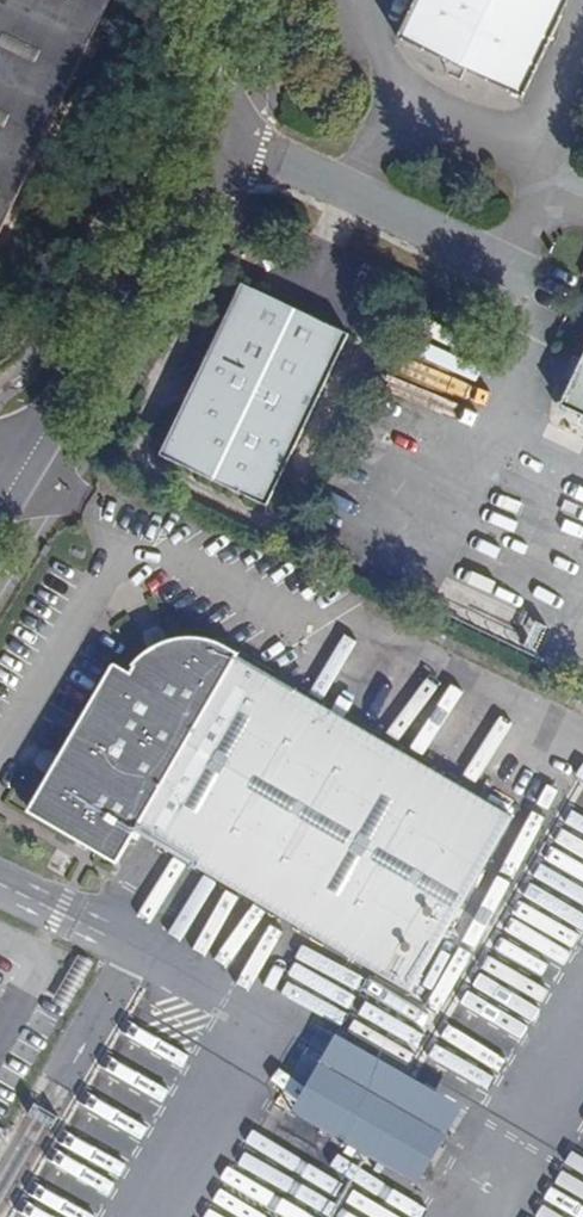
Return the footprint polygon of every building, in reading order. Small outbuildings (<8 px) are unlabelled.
[(109,0),(0,0),(0,229),(109,0)] [(396,35),(443,58),(468,70),(522,96),(568,0),(412,0),(396,35)] [(451,75),(464,82),(468,70),(443,58),(451,75)] [(357,339),(249,279),(156,442),(266,503),(357,339)] [(574,376),(582,361),(573,357),(565,372),(574,376)] [(582,361),(574,376),(559,405),(580,415),(582,417),(582,358),(582,361)] [(582,429),(582,417),(580,415),(575,425),(582,429)] [(237,653),(216,651),(198,651),(183,653),(169,655),(149,658),(130,664),(128,667),(131,668),(128,674),(116,667),(30,812),(115,862),(134,829),(411,991),(512,816),(236,655),(237,653)] [(494,935),(446,1009),(506,1049),(555,974),(494,935)] [(459,1105),(333,1033),(290,1108),(416,1180),(459,1105)]
